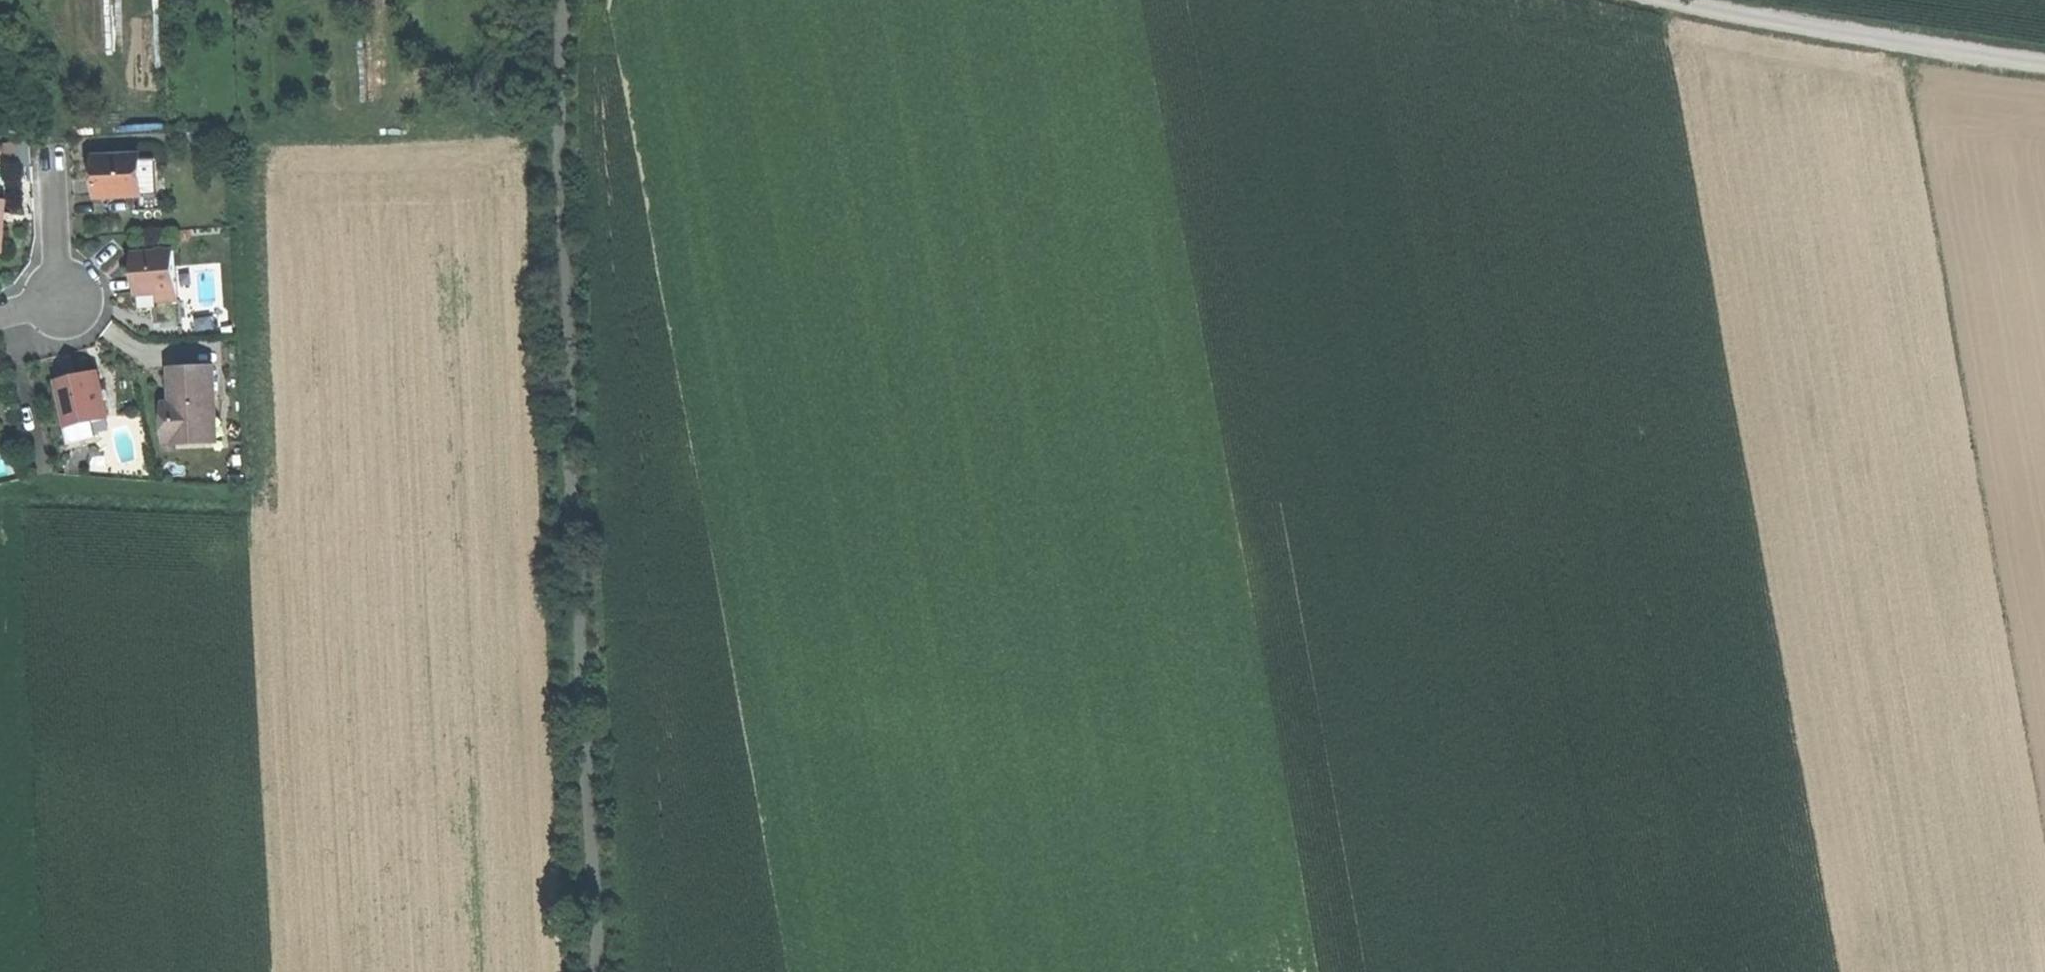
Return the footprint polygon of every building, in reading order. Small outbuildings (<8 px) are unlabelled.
[(145,154),(101,153),(100,174),(100,194),(136,195),(136,210),(163,211),(164,193),(160,192),(159,196),(144,196),(145,154)] [(3,253),(23,255),(28,211),(0,208),(0,252),(3,253)] [(180,251),(139,251),(139,272),(139,290),(161,290),(161,300),(180,300),(180,251)] [(160,305),(161,300),(161,290),(139,290),(140,305),(160,305)] [(219,366),(177,365),(176,378),(176,399),(175,414),(167,414),(167,436),(174,436),(174,440),(216,440),(219,366)] [(97,420),(111,418),(104,371),(81,375),(63,377),(70,423),(64,424),(68,446),(90,443),(90,439),(100,438),(97,420)] [(167,399),(167,414),(175,414),(176,399),(167,399)]
